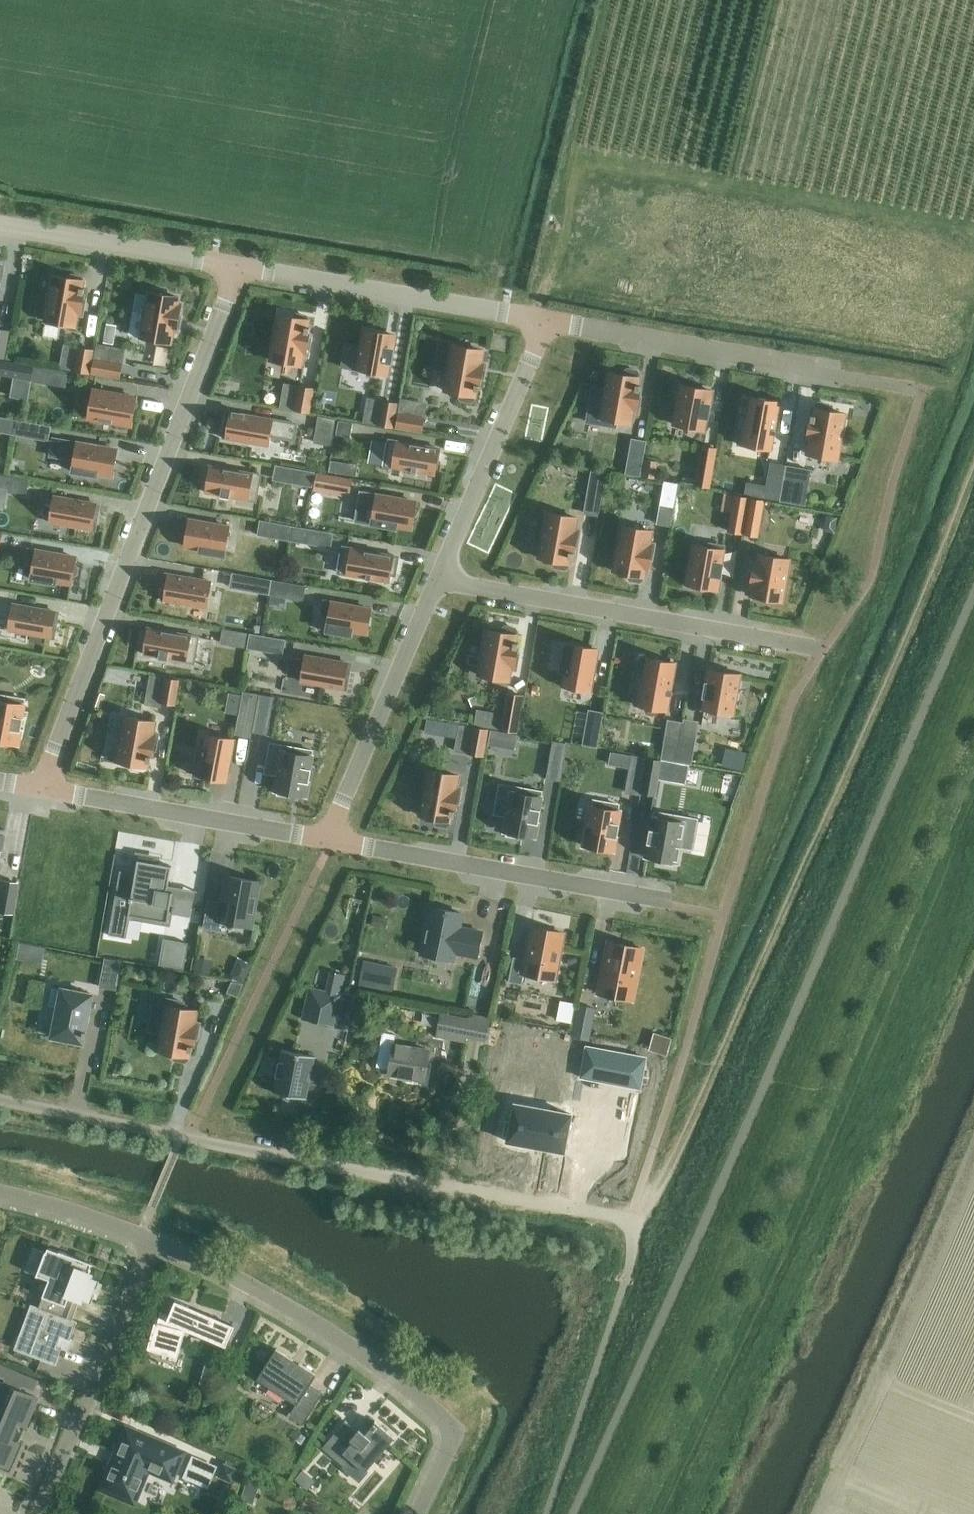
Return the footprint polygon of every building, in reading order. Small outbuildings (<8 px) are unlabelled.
[(52,271),(44,317),(74,322),(76,310),(79,310),(83,283),(80,283),(82,272),(80,269),(70,268),(67,270),(67,274),(52,271)] [(141,337),(170,342),(172,330),(175,330),(180,304),(177,303),(178,297),(163,294),(164,290),(162,287),(152,286),(149,288),(141,337)] [(302,353),(305,353),(310,327),(306,326),(308,318),(306,315),(296,314),(293,316),(293,317),(278,315),(270,360),(300,365),(302,353)] [(52,338),(38,336),(36,347),(64,351),(68,329),(54,326),(52,338)] [(9,331),(0,329),(0,357),(4,358),(9,331)] [(364,330),(357,369),(387,374),(389,361),(390,362),(395,335),(364,330)] [(69,331),(65,354),(78,356),(82,334),(69,331)] [(105,350),(108,336),(97,334),(92,362),(119,367),(121,353),(105,350)] [(461,400),(470,401),(473,399),(475,389),(478,390),(483,363),(480,363),(482,350),(452,345),(444,390),(459,393),(459,397),(461,400)] [(32,366),(0,360),(0,375),(30,380),(32,366)] [(48,383),(50,370),(35,367),(33,380),(48,383)] [(637,384),(639,373),(637,370),(627,369),(624,371),(623,375),(608,372),(605,390),(592,388),(586,421),(614,426),(615,420),(630,423),(632,410),(635,411),(640,384),(637,384)] [(309,413),(314,388),(298,385),(293,410),(309,413)] [(680,385),(673,424),(703,429),(705,417),(707,417),(711,394),(698,392),(699,388),(680,385)] [(93,390),(88,418),(130,425),(135,397),(93,390)] [(738,414),(736,429),(740,430),(737,443),(771,449),(773,434),(775,435),(777,422),(770,421),(774,401),(766,400),(758,398),(758,399),(750,397),(747,415),(738,414)] [(415,415),(418,401),(405,399),(400,427),(425,431),(427,417),(415,415)] [(382,400),(377,426),(392,429),(397,403),(382,400)] [(811,414),(806,441),(809,441),(807,454),(836,459),(844,414),(830,411),(830,407),(828,404),(819,402),(816,405),(814,415),(811,414)] [(296,423),(270,419),(243,415),(243,414),(230,412),(229,420),(225,419),(222,437),(250,442),(263,444),(267,445),(269,435),(293,439),(296,423)] [(56,429),(57,415),(37,414),(36,428),(56,429)] [(318,417),(314,442),(330,445),(334,420),(318,417)] [(5,418),(2,432),(11,433),(13,420),(5,418)] [(17,420),(15,434),(24,435),(26,422),(17,420)] [(337,420),(335,436),(350,438),(353,423),(337,420)] [(53,438),(50,456),(74,460),(72,471),(96,476),(96,473),(112,475),(116,449),(53,438)] [(632,439),(625,473),(638,476),(644,441),(632,439)] [(411,470),(411,472),(416,473),(416,471),(434,474),(435,467),(436,467),(439,449),(425,446),(424,447),(416,445),(402,442),(400,442),(388,440),(384,466),(411,470)] [(702,446),(695,485),(709,488),(716,448),(702,446)] [(220,494),(220,496),(229,497),(229,496),(255,500),(259,474),(233,470),(233,471),(225,469),(225,468),(209,466),(205,484),(206,484),(205,492),(220,494)] [(786,466),(780,500),(804,505),(810,470),(786,466)] [(310,486),(312,472),(299,470),(297,483),(310,486)] [(591,470),(587,495),(601,497),(605,472),(591,470)] [(324,487),(326,474),(317,473),(315,486),(324,487)] [(10,491),(12,478),(0,476),(0,489),(10,491)] [(664,482),(660,506),(673,508),(677,484),(664,482)] [(414,509),(416,502),(376,495),(376,494),(369,493),(366,507),(374,508),(371,524),(395,528),(395,525),(411,528),(412,521),(417,519),(418,512),(414,509)] [(742,531),(748,496),(735,494),(729,528),(742,531)] [(95,530),(98,512),(94,511),(96,503),(54,496),(49,522),(95,530)] [(750,497),(744,531),(757,533),(763,499),(750,497)] [(564,569),(567,567),(569,556),(572,557),(577,531),(574,530),(576,518),(546,512),(538,558),(553,560),(552,564),(554,567),(564,569)] [(200,549),(199,551),(223,556),(228,526),(189,519),(184,546),(200,549)] [(14,522),(13,535),(28,536),(29,523),(14,522)] [(281,524),(279,537),(289,539),(291,526),(281,524)] [(639,582),(642,580),(644,570),(647,570),(652,544),(649,543),(651,531),(621,526),(613,571),(628,574),(627,578),(629,581),(639,582)] [(306,542),(308,529),(295,527),(293,540),(306,542)] [(721,563),(720,563),(722,550),(693,544),(686,584),(716,589),(721,563)] [(398,556),(379,553),(379,554),(371,552),(371,551),(357,549),(355,549),(343,547),(338,573),(369,578),(369,579),(374,580),(374,579),(388,581),(389,574),(394,575),(398,556)] [(55,581),(71,584),(72,576),(76,574),(77,567),(74,565),(75,557),(29,549),(26,563),(33,564),(31,580),(55,584),(55,581)] [(751,596),(781,601),(789,557),(759,552),(757,563),(754,562),(749,589),(752,589),(751,596)] [(229,569),(229,557),(214,556),(213,568),(229,569)] [(164,581),(160,599),(206,607),(210,581),(168,574),(167,582),(164,581)] [(253,591),(268,594),(270,580),(256,577),(253,591)] [(272,579),(269,594),(303,600),(305,585),(272,579)] [(366,633),(370,609),(331,602),(324,600),(321,614),(329,615),(326,631),(350,635),(351,630),(366,633)] [(13,604),(8,630),(53,638),(57,620),(53,619),(55,611),(13,604)] [(513,668),(518,642),(515,641),(516,631),(514,628),(505,626),(502,628),(501,632),(486,629),(478,675),(508,680),(510,667),(513,668)] [(158,656),(158,658),(167,659),(167,658),(193,662),(197,636),(171,632),(163,631),(163,630),(147,628),(144,646),(143,654),(158,656)] [(222,629),(220,644),(246,648),(249,634),(222,629)] [(249,648),(258,649),(261,636),(251,634),(249,648)] [(561,685),(590,690),(598,649),(565,644),(560,672),(564,672),(561,685)] [(305,655),(301,681),(346,689),(349,671),(346,670),(347,662),(305,655)] [(670,662),(662,661),(662,660),(655,659),(654,659),(646,658),(643,676),(635,674),(632,690),(636,691),(634,704),(667,710),(669,695),(671,696),(673,683),(667,682),(670,662)] [(705,696),(702,709),(732,714),(739,675),(708,669),(703,696),(705,696)] [(159,703),(175,706),(179,679),(164,677),(159,703)] [(252,716),(255,692),(241,690),(238,714),(252,716)] [(476,709),(476,710),(474,724),(516,731),(523,695),(507,692),(504,714),(476,709)] [(2,744),(3,741),(17,743),(22,716),(20,716),(24,699),(0,694),(0,744),(2,744)] [(588,709),(582,745),(597,747),(603,712),(588,709)] [(155,734),(152,734),(154,721),(125,716),(116,761),(131,764),(131,765),(133,768),(143,770),(146,768),(147,760),(150,761),(155,734)] [(684,719),(677,761),(691,763),(698,722),(684,719)] [(668,720),(662,758),(675,760),(682,722),(668,720)] [(484,757),(489,729),(464,724),(462,739),(474,741),(471,755),(484,757)] [(201,734),(195,766),(200,767),(198,776),(226,780),(231,752),(227,752),(230,739),(201,734)] [(270,743),(264,773),(277,775),(275,790),(277,791),(277,795),(290,797),(291,793),(293,794),(306,796),(306,792),(311,769),(309,768),(312,751),(270,743)] [(445,827),(448,825),(450,814),(453,815),(458,788),(455,788),(457,775),(428,770),(420,815),(434,818),(434,822),(436,825),(445,827)] [(499,784),(494,814),(507,816),(504,831),(506,832),(506,836),(519,838),(520,834),(522,834),(535,836),(535,833),(539,810),(538,810),(541,792),(499,784)] [(590,806),(583,845),(601,848),(613,850),(614,847),(618,824),(617,824),(619,811),(617,811),(618,805),(593,800),(592,806),(590,806)] [(645,841),(638,863),(649,865),(648,869),(661,872),(662,867),(668,868),(667,866),(671,854),(684,857),(693,820),(651,813),(648,841),(645,841)] [(119,870),(108,935),(125,937),(129,915),(167,922),(172,893),(166,892),(171,866),(155,863),(156,859),(138,856),(135,873),(119,870)] [(626,886),(643,886),(643,873),(626,873),(626,886)] [(208,900),(203,927),(218,930),(220,921),(250,926),(258,881),(227,875),(222,903),(208,900)] [(0,899),(0,911),(12,913),(17,883),(3,881),(0,899)] [(429,907),(420,953),(453,960),(454,953),(476,957),(481,931),(467,929),(467,931),(459,929),(462,913),(429,907)] [(524,963),(512,960),(507,984),(519,987),(521,977),(554,983),(564,937),(531,930),(524,963)] [(5,950),(8,935),(0,934),(0,949),(5,950)] [(163,938),(158,964),(183,968),(188,943),(163,938)] [(607,942),(597,993),(632,1000),(642,948),(607,942)] [(104,958),(99,986),(115,989),(120,961),(104,958)] [(376,988),(381,964),(364,961),(359,985),(376,988)] [(231,981),(226,992),(237,997),(243,983),(231,981)] [(302,1019),(333,1026),(340,994),(309,987),(302,1019)] [(51,1037),(82,1043),(92,994),(61,988),(60,990),(52,988),(49,1005),(56,1007),(51,1037)] [(174,1060),(184,1062),(187,1060),(189,1049),(192,1050),(196,1023),(194,1023),(196,1010),(181,1008),(182,1002),(155,997),(149,1030),(161,1032),(158,1050),(173,1053),(172,1057),(174,1060)] [(470,1012),(469,1016),(441,1011),(436,1035),(466,1041),(467,1037),(486,1040),(491,1016),(470,1012)] [(391,1077),(421,1085),(429,1056),(395,1048),(397,1037),(384,1034),(375,1068),(392,1072),(391,1077)] [(272,1090),(304,1097),(313,1055),(281,1048),(272,1090)] [(578,1053),(572,1083),(630,1093),(635,1064),(578,1053)] [(501,1123),(498,1137),(503,1138),(501,1143),(560,1154),(566,1116),(510,1106),(506,1124),(501,1123)] [(47,1247),(46,1252),(33,1247),(25,1270),(36,1275),(38,1276),(38,1275),(48,1279),(42,1296),(43,1296),(39,1307),(31,1304),(14,1349),(55,1364),(61,1346),(65,1348),(68,1339),(70,1340),(77,1321),(72,1319),(80,1297),(91,1301),(100,1279),(92,1276),(88,1275),(91,1268),(90,1268),(91,1264),(92,1264),(93,1263),(59,1250),(59,1251),(47,1247)] [(225,1346),(234,1325),(174,1300),(168,1314),(161,1312),(161,1310),(160,1310),(151,1342),(176,1349),(182,1327),(225,1346)] [(298,1363),(297,1366),(291,1362),(293,1359),(275,1348),(256,1378),(296,1403),(288,1415),(302,1424),(323,1392),(310,1383),(316,1374),(298,1363)] [(200,1382),(217,1387),(223,1366),(206,1361),(200,1382)] [(354,1373),(372,1379),(376,1369),(357,1362),(354,1373)] [(6,1466),(17,1441),(14,1437),(17,1430),(23,1426),(36,1396),(0,1381),(0,1464),(6,1466)] [(358,1429),(357,1430),(345,1420),(322,1447),(344,1466),(350,1459),(365,1471),(374,1460),(378,1463),(387,1453),(383,1450),(393,1438),(394,1439),(395,1438),(374,1420),(374,1421),(375,1422),(365,1434),(358,1429)] [(135,1430),(134,1432),(126,1429),(117,1451),(119,1452),(113,1466),(111,1466),(101,1488),(109,1491),(108,1493),(124,1500),(125,1498),(133,1501),(141,1483),(143,1484),(149,1469),(171,1478),(182,1452),(150,1439),(151,1437),(143,1434),(143,1433),(135,1430)] [(183,1476),(208,1487),(218,1464),(192,1453),(183,1476)] [(295,1477),(308,1488),(316,1479),(303,1468),(295,1477)] [(318,1507),(323,1509),(325,1505),(320,1502),(320,1501),(307,1495),(302,1506),(315,1512),(318,1507)]
